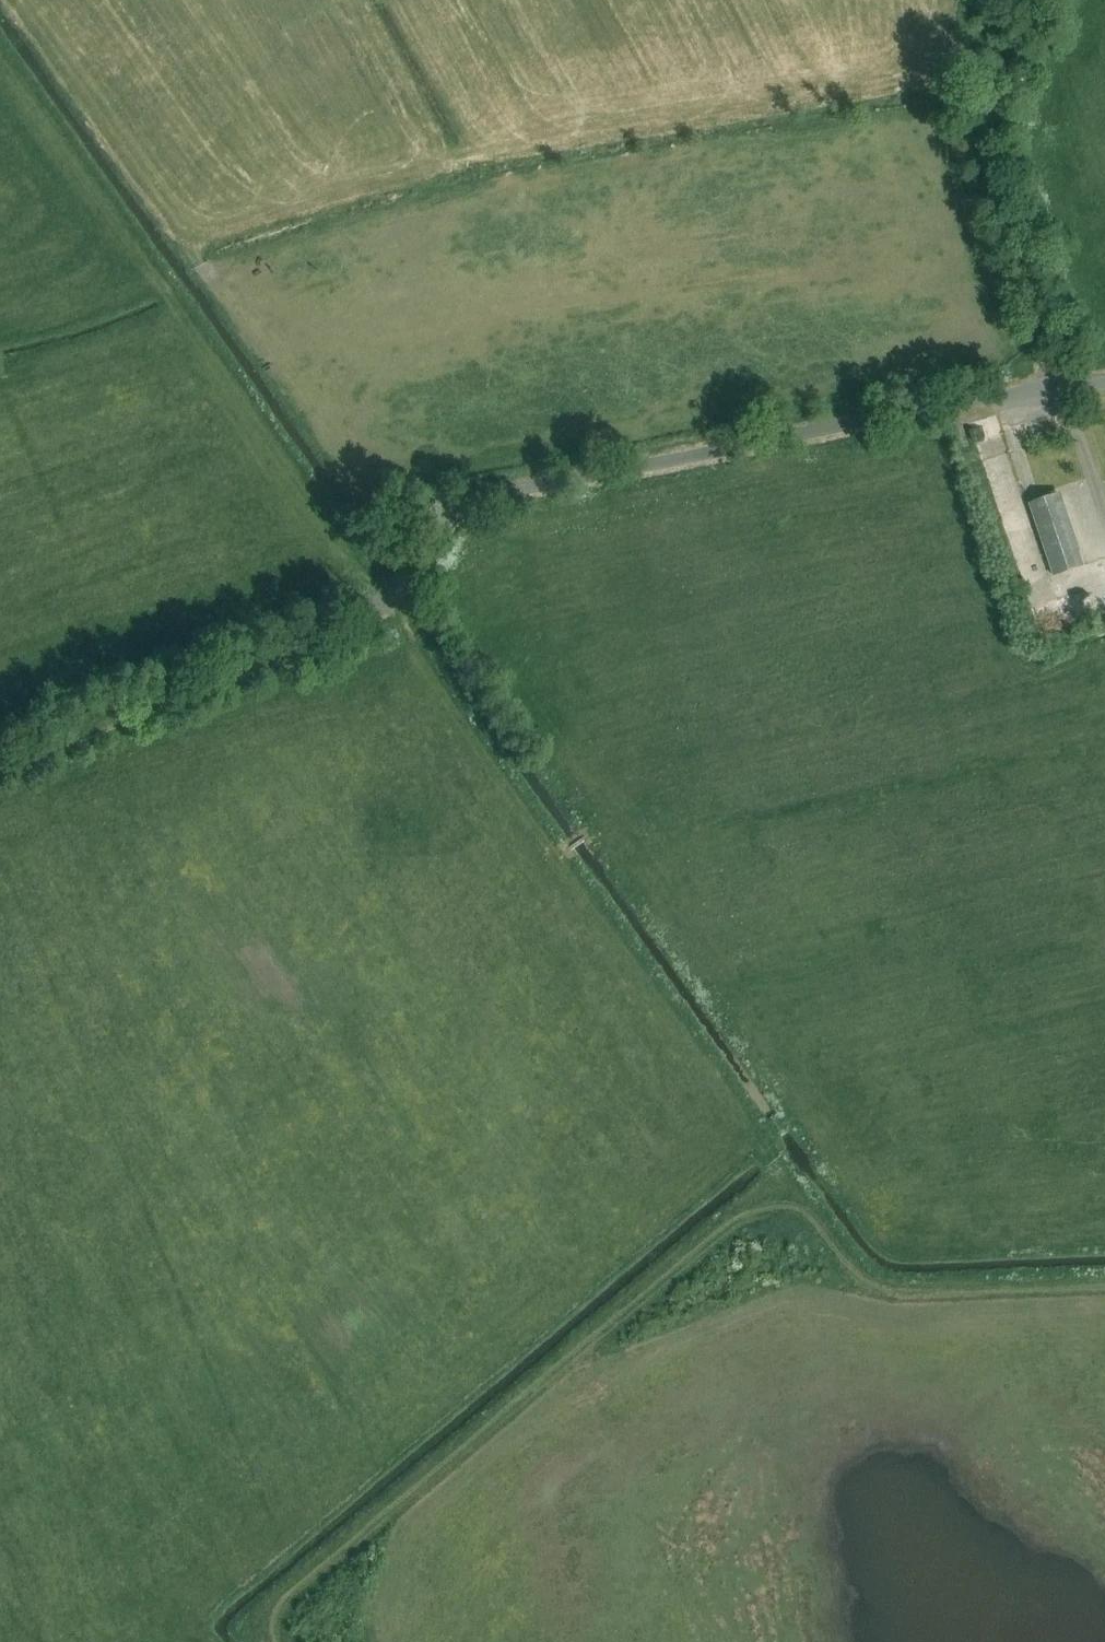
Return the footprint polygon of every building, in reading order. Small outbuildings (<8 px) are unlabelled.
[(1029,502),(1054,575),(1086,564),(1061,491),(1029,502)]
